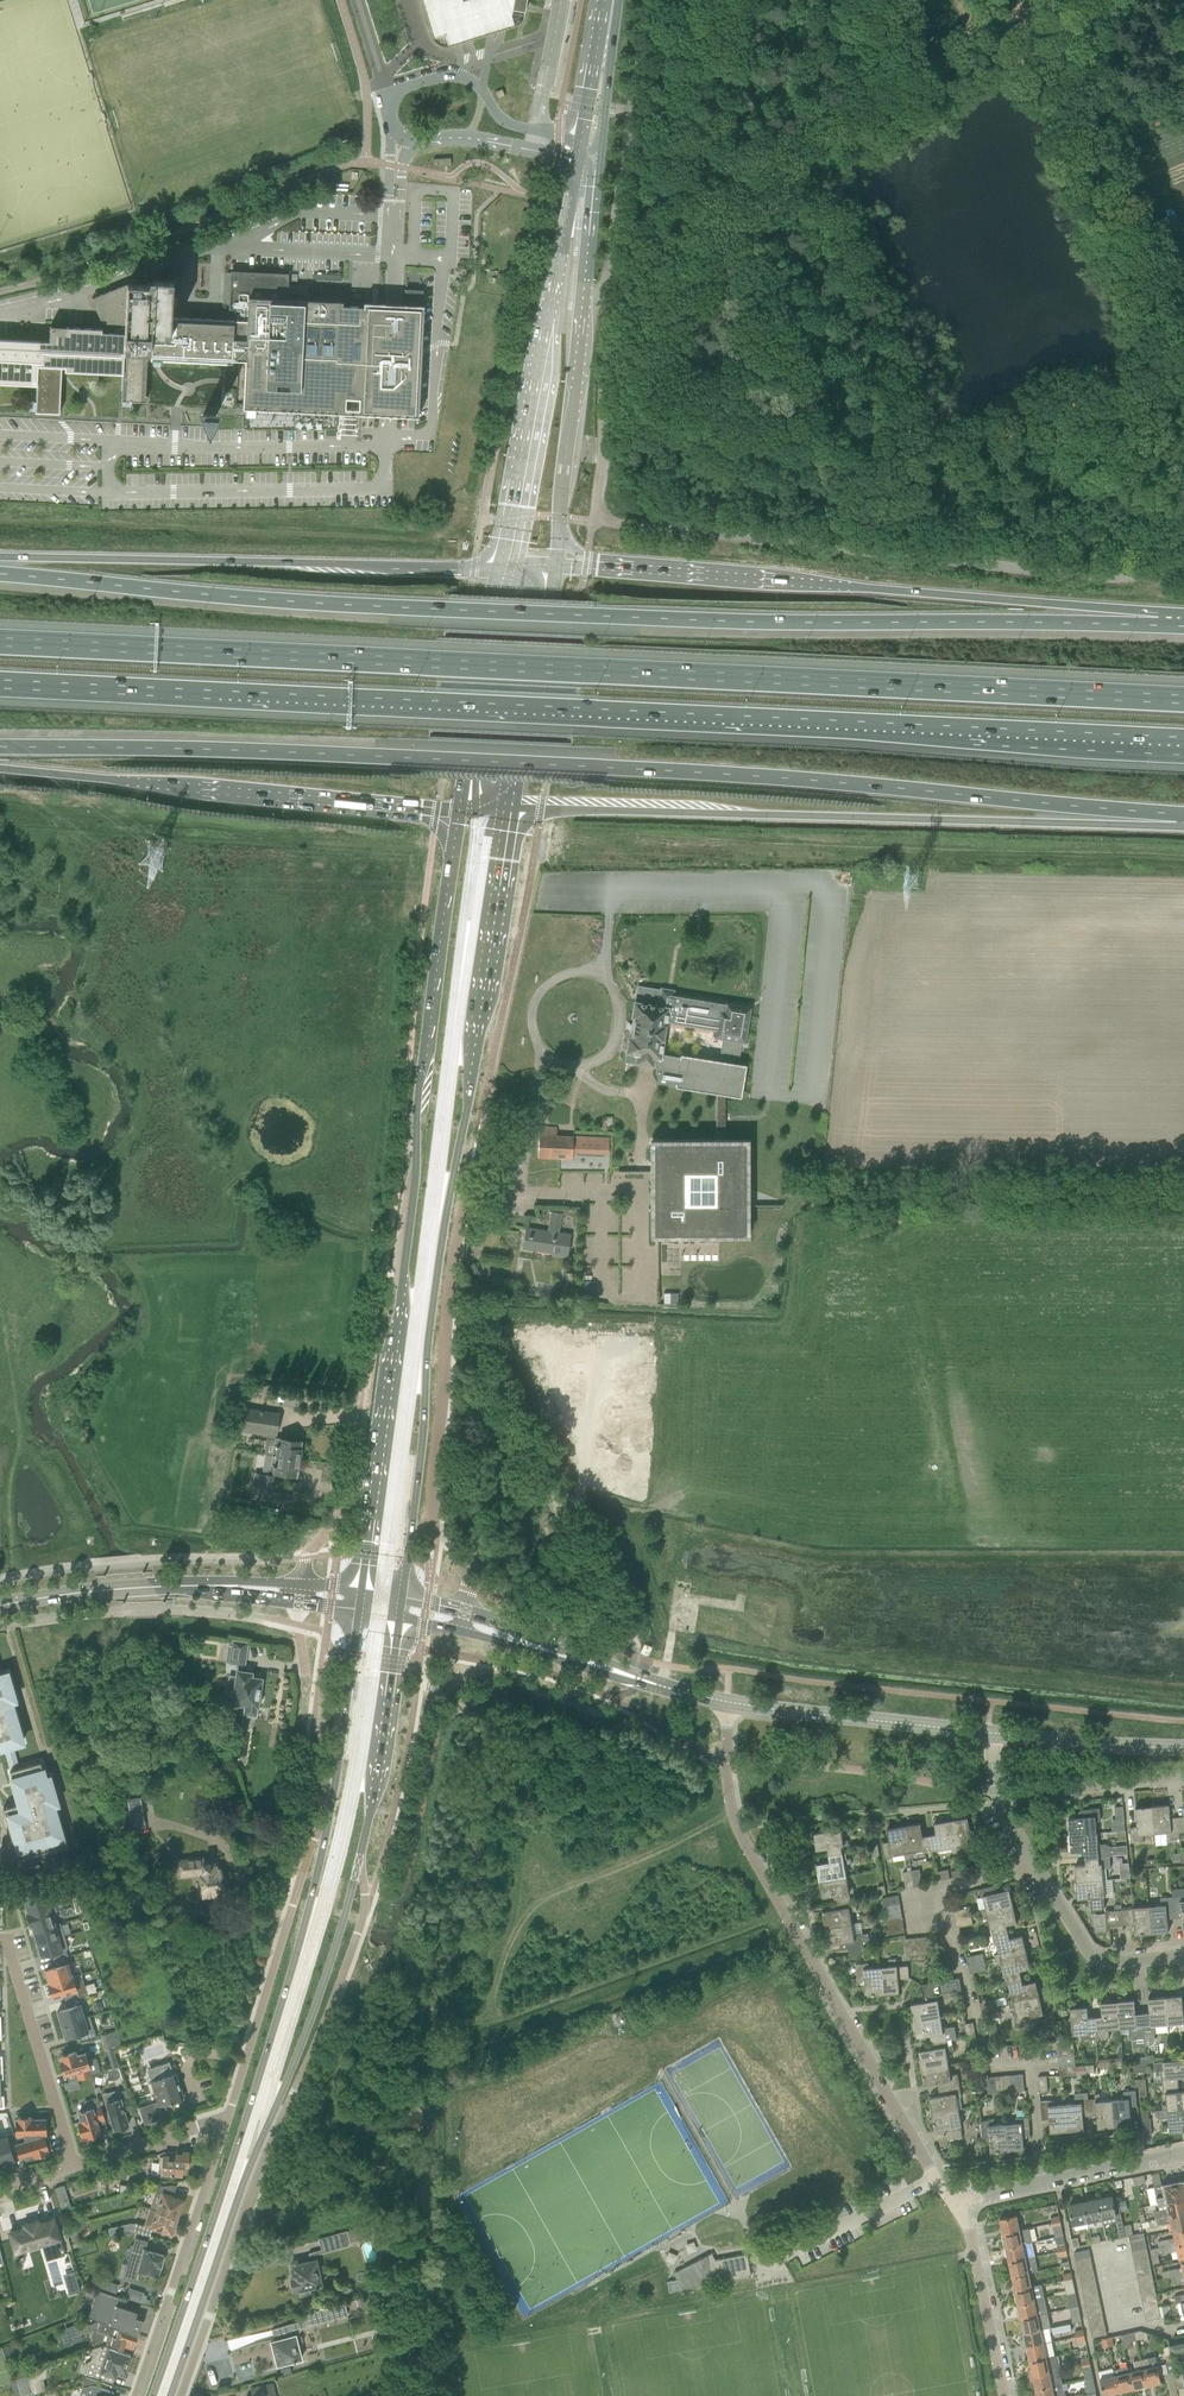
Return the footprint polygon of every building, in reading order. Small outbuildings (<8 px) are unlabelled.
[(429,30),(430,33),(431,36),(431,38),(432,39),(432,40),(434,42),(434,43),(436,44),(437,44),(438,45),(439,46),(440,46),(442,47),(445,47),(447,46),(453,44),(457,43),(467,40),(471,39),(475,38),(487,34),(490,33),(493,32),(499,30),(501,29),(505,28),(514,25),(515,25),(516,25),(516,24),(517,24),(518,23),(520,22),(521,20),(521,19),(522,17),(523,10),(524,5),(525,0),(464,0),(462,1),(462,0),(420,0),(429,30)] [(929,38),(935,47),(943,43),(936,33),(929,38)] [(502,90),(495,92),(498,99),(504,96),(502,90)] [(433,159),(433,167),(450,166),(450,158),(433,159)] [(2,380),(1,384),(2,384),(2,380),(13,380),(13,384),(14,384),(14,380),(24,381),(24,385),(25,385),(25,381),(36,381),(36,386),(35,413),(59,414),(61,367),(65,368),(65,372),(111,374),(111,370),(122,370),(122,373),(122,374),(121,401),(145,402),(141,401),(143,356),(147,356),(151,356),(150,361),(151,361),(151,360),(153,360),(153,361),(153,362),(154,362),(154,363),(155,363),(155,364),(156,364),(157,364),(158,364),(159,364),(159,363),(160,363),(160,362),(160,361),(162,361),(231,365),(232,360),(245,361),(243,409),(337,414),(359,415),(378,416),(388,416),(397,416),(418,417),(423,307),(419,307),(420,295),(407,294),(406,306),(402,305),(393,305),(384,305),(363,304),(363,307),(346,306),(342,306),(342,303),(287,300),(288,285),(288,274),(249,272),(230,271),(228,310),(234,310),(233,320),(233,321),(232,324),(171,321),(172,282),(152,281),(152,285),(127,284),(109,292),(107,324),(107,333),(102,333),(102,330),(103,330),(103,329),(66,328),(66,330),(51,329),(51,327),(50,327),(49,342),(38,342),(0,340),(0,380),(2,380)] [(296,413),(269,411),(269,418),(296,420),(296,413)] [(311,413),(310,421),(335,421),(335,414),(311,413)] [(629,1038),(625,1061),(628,1061),(627,1063),(634,1064),(634,1062),(637,1063),(644,1064),(652,1065),(655,1065),(656,1073),(657,1083),(674,1085),(674,1087),(716,1094),(723,1095),(739,1098),(740,1098),(746,1065),(744,1065),(738,1064),(742,1042),(744,1042),(750,1007),(728,1003),(673,995),(673,992),(665,991),(649,988),(637,986),(632,1017),(635,1017),(631,1039),(629,1038)] [(650,1171),(618,1171),(618,1172),(650,1172),(650,1238),(657,1238),(657,1279),(658,1279),(658,1238),(718,1238),(749,1238),(749,1229),(749,1206),(783,1206),(783,1205),(749,1205),(749,1189),(748,1144),(749,1144),(749,1139),(749,1138),(726,1138),(725,1138),(725,1122),(723,1122),(723,1097),(725,1097),(725,1096),(723,1096),(723,1095),(716,1094),(716,1095),(716,1094),(716,1139),(681,1139),(681,1138),(649,1138),(649,1139),(650,1139),(650,1145),(650,1171)] [(557,1127),(551,1127),(539,1126),(537,1157),(549,1158),(572,1159),(572,1152),(575,1152),(577,1156),(602,1157),(605,1154),(608,1154),(609,1138),(556,1136),(557,1127)] [(551,1212),(551,1213),(548,1231),(525,1227),(522,1248),(552,1253),(552,1254),(567,1256),(571,1234),(558,1232),(561,1213),(549,1211),(549,1212),(551,1212)] [(677,1293),(664,1293),(664,1304),(657,1304),(678,1304),(678,1292),(677,1292),(677,1293)] [(544,1299),(566,1303),(566,1301),(567,1298),(544,1294),(544,1299)] [(233,1428),(243,1429),(246,1408),(236,1407),(233,1428)] [(243,1429),(266,1432),(265,1442),(273,1443),(272,1454),(273,1455),(301,1459),(302,1450),(301,1450),(301,1448),(300,1448),(301,1441),(275,1437),(275,1434),(276,1434),(279,1413),(246,1408),(243,1429)] [(254,1486),(272,1488),(274,1475),(273,1475),(273,1472),(296,1475),(297,1468),(298,1467),(300,1467),(301,1459),(273,1455),(272,1454),(269,1471),(269,1474),(256,1473),(254,1486)] [(259,1497),(258,1498),(271,1500),(272,1492),(260,1490),(259,1497)] [(258,1675),(242,1672),(243,1665),(244,1665),(247,1643),(232,1641),(229,1663),(238,1665),(233,1702),(245,1704),(244,1713),(245,1713),(255,1715),(260,1679),(258,1679),(258,1675)] [(5,1747),(11,1745),(22,1742),(10,1701),(15,1700),(7,1673),(0,1675),(0,1748),(5,1747)] [(221,1696),(219,1704),(227,1705),(228,1697),(221,1696)] [(11,1745),(5,1747),(11,1770),(18,1768),(11,1745)] [(19,1803),(3,1808),(18,1859),(27,1857),(31,1856),(65,1846),(53,1805),(57,1804),(49,1777),(45,1778),(40,1762),(18,1768),(11,1770),(9,1770),(19,1803)] [(1169,1805),(1152,1807),(1154,1834),(1166,1833),(1167,1840),(1174,1839),(1178,1839),(1177,1823),(1170,1824),(1169,1805)] [(1124,1823),(1124,1818),(1123,1806),(1114,1807),(1116,1823),(1124,1823)] [(142,1807),(128,1809),(129,1816),(143,1814),(142,1807)] [(1154,1834),(1152,1807),(1135,1808),(1137,1827),(1129,1828),(1131,1843),(1143,1842),(1142,1835),(1154,1834)] [(1095,1821),(1100,1821),(1099,1808),(1080,1810),(1081,1817),(1068,1818),(1069,1836),(1097,1833),(1095,1821)] [(968,1818),(951,1820),(956,1852),(960,1851),(959,1847),(972,1845),(972,1847),(980,1846),(977,1830),(970,1831),(968,1818)] [(956,1852),(951,1820),(934,1823),(936,1834),(929,1835),(932,1851),(951,1848),(952,1853),(956,1852)] [(920,1823),(904,1826),(909,1857),(912,1857),(913,1860),(926,1858),(925,1853),(932,1851),(929,1835),(922,1836),(920,1823)] [(909,1857),(904,1826),(887,1829),(889,1842),(882,1843),(884,1859),(892,1858),(892,1856),(904,1854),(905,1858),(909,1857)] [(843,1841),(841,1829),(814,1833),(817,1851),(828,1849),(829,1856),(845,1853),(844,1846),(848,1845),(847,1840),(843,1841)] [(1097,1833),(1069,1836),(1071,1852),(1084,1851),(1085,1858),(1109,1856),(1112,1856),(1111,1847),(1105,1844),(1098,1844),(1097,1833)] [(871,1849),(878,1847),(876,1839),(869,1840),(871,1849)] [(879,1856),(878,1847),(871,1849),(872,1857),(879,1856)] [(845,1853),(829,1856),(830,1862),(817,1864),(819,1881),(846,1877),(844,1865),(851,1864),(850,1859),(846,1859),(845,1853)] [(1085,1858),(1085,1865),(1074,1866),(1076,1883),(1103,1880),(1102,1869),(1111,1868),(1109,1856),(1085,1858)] [(216,1862),(209,1863),(209,1862),(204,1862),(203,1859),(180,1861),(182,1873),(201,1871),(203,1895),(223,1893),(220,1867),(217,1868),(216,1862)] [(24,1865),(27,1875),(41,1875),(37,1861),(24,1865)] [(959,1870),(960,1877),(969,1875),(967,1868),(959,1870)] [(922,1886),(920,1874),(919,1869),(911,1871),(914,1887),(922,1886)] [(959,1870),(956,1870),(951,1871),(952,1878),(960,1877),(959,1870)] [(914,1887),(911,1871),(903,1872),(905,1889),(914,1887)] [(848,1888),(846,1877),(819,1881),(822,1898),(833,1896),(834,1903),(850,1900),(849,1893),(854,1893),(853,1888),(848,1888)] [(1103,1880),(1076,1883),(1077,1899),(1091,1898),(1092,1909),(1105,1908),(1104,1897),(1105,1897),(1103,1880)] [(982,1913),(1013,1906),(1009,1889),(996,1892),(995,1885),(978,1889),(980,1897),(983,1896),(986,1908),(981,1909),(982,1913)] [(884,1886),(878,1887),(879,1895),(886,1894),(884,1886)] [(23,1894),(26,1907),(53,1899),(53,1898),(50,1899),(46,1887),(44,1888),(23,1894)] [(898,1895),(886,1897),(882,1898),(883,1905),(899,1903),(898,1895)] [(1183,1895),(1172,1896),(1173,1912),(1180,1912),(1182,1928),(1183,1928),(1183,1896),(1183,1895)] [(1161,1905),(1149,1906),(1152,1933),(1169,1932),(1167,1913),(1173,1912),(1172,1896),(1160,1897),(1161,1905)] [(26,1912),(28,1919),(57,1911),(53,1899),(26,1907),(28,1912),(26,1912)] [(835,1909),(822,1912),(825,1928),(852,1924),(850,1912),(857,1911),(856,1906),(851,1907),(850,1900),(834,1903),(835,1909)] [(900,1910),(899,1903),(883,1905),(884,1913),(900,1910)] [(1013,1906),(982,1913),(983,1917),(987,1916),(992,1935),(1008,1931),(1007,1925),(1017,1922),(1013,1906)] [(1132,1907),(1132,1908),(1122,1909),(1123,1925),(1134,1924),(1134,1935),(1152,1933),(1149,1906),(1132,1907)] [(955,1919),(971,1916),(969,1907),(953,1911),(955,1919)] [(1122,1909),(1116,1910),(1114,1910),(1105,1911),(1106,1927),(1123,1925),(1122,1909)] [(900,1910),(884,1913),(885,1920),(902,1917),(900,1910)] [(32,1926),(34,1931),(60,1923),(57,1924),(55,1918),(54,1912),(57,1912),(57,1911),(28,1919),(30,1927),(32,1926)] [(971,1916),(955,1919),(957,1928),(973,1924),(971,1916)] [(902,1917),(885,1920),(887,1927),(903,1925),(902,1917)] [(34,1931),(37,1944),(58,1937),(64,1936),(60,1923),(34,1931)] [(852,1924),(825,1928),(828,1945),(846,1942),(848,1949),(863,1946),(878,1943),(877,1937),(867,1938),(866,1933),(854,1935),(852,1924)] [(903,1925),(887,1927),(888,1935),(904,1932),(903,1925)] [(1008,1931),(992,1935),(993,1942),(996,1942),(999,1954),(994,1955),(995,1959),(1026,1952),(1022,1935),(1010,1938),(1008,1931)] [(52,1953),(54,1960),(67,1956),(65,1949),(68,1949),(64,1936),(58,1937),(37,1944),(41,1956),(52,1953)] [(920,1937),(913,1938),(914,1955),(922,1954),(920,1937)] [(928,1937),(920,1937),(922,1954),(930,1953),(928,1937)] [(914,1955),(913,1938),(905,1939),(907,1955),(914,1955)] [(864,1953),(863,1946),(848,1949),(849,1956),(864,1953)] [(1026,1952),(995,1959),(996,1963),(1001,1962),(1005,1981),(1021,1977),(1020,1971),(1030,1968),(1026,1952)] [(982,1953),(978,1954),(966,1957),(968,1965),(984,1961),(982,1953)] [(46,1979),(48,1978),(49,1983),(48,1983),(48,1984),(72,1977),(74,1976),(70,1963),(69,1963),(67,1956),(54,1960),(56,1967),(45,1970),(44,1971),(46,1979)] [(986,1970),(984,1961),(968,1965),(970,1973),(986,1970)] [(868,1968),(868,1963),(856,1964),(857,1983),(864,1982),(866,1996),(883,1994),(880,1967),(868,1968)] [(897,1965),(880,1967),(883,1994),(899,1992),(898,1979),(909,1978),(908,1965),(897,1966),(897,1965)] [(64,1994),(66,2001),(79,1997),(87,1994),(81,1974),(74,1976),(72,1977),(48,1984),(52,1997),(64,1994)] [(1021,1977),(1005,1981),(1007,1988),(1009,1987),(1012,2000),(1008,2001),(1009,2005),(1039,1998),(1036,1981),(1023,1984),(1021,1977)] [(959,1978),(933,1982),(921,1984),(924,2002),(911,2004),(914,2021),(940,2016),(938,1999),(936,2000),(936,1995),(950,1993),(951,1996),(962,1994),(959,1978)] [(1165,1997),(1167,2024),(1179,2023),(1179,2030),(1183,2030),(1183,2015),(1182,1996),(1165,1997)] [(61,2022),(61,2024),(84,2018),(89,2016),(89,2015),(86,2016),(82,2003),(81,2004),(79,1997),(66,2001),(68,2008),(57,2011),(58,2014),(57,2014),(59,2022),(61,2022)] [(1149,2017),(1143,2018),(1145,2046),(1150,2046),(1152,2044),(1154,2042),(1155,2039),(1154,2033),(1156,2033),(1155,2025),(1167,2024),(1165,1997),(1148,1998),(1149,2017)] [(1039,1998),(1009,2005),(1009,2009),(1014,2008),(1017,2020),(1014,2020),(1016,2028),(1032,2024),(1030,2017),(1043,2014),(1039,1998)] [(995,1999),(991,2000),(979,2003),(981,2011),(997,2007),(995,1999)] [(1134,2000),(1117,2001),(1120,2028),(1120,2033),(1127,2032),(1128,2038),(1144,2037),(1145,2046),(1143,2018),(1136,2019),(1134,2000)] [(1120,2028),(1117,2001),(1100,2003),(1101,2016),(1095,2017),(1096,2033),(1097,2038),(1109,2037),(1109,2029),(1120,2028)] [(1087,2006),(1070,2008),(1072,2035),(1079,2035),(1079,2040),(1097,2038),(1096,2033),(1095,2017),(1088,2017),(1087,2006)] [(999,2015),(997,2007),(981,2011),(983,2019),(999,2015)] [(76,2035),(78,2041),(95,2036),(89,2016),(84,2018),(61,2024),(62,2027),(61,2027),(63,2035),(64,2035),(65,2038),(76,2035)] [(940,2016),(914,2021),(916,2038),(929,2035),(931,2042),(947,2039),(955,2038),(957,2038),(955,2026),(942,2028),(940,2016)] [(973,2022),(966,2023),(964,2024),(967,2040),(976,2039),(973,2022)] [(108,2037),(104,2038),(107,2049),(107,2050),(111,2049),(111,2048),(113,2047),(120,2045),(116,2031),(107,2033),(108,2037)] [(947,2039),(931,2042),(932,2049),(919,2051),(922,2068),(948,2063),(946,2051),(953,2050),(952,2045),(948,2046),(947,2039)] [(976,2039),(967,2040),(968,2049),(977,2047),(976,2039)] [(1056,2041),(1057,2049),(1074,2048),(1073,2040),(1056,2041)] [(1057,2049),(1058,2057),(1074,2055),(1074,2048),(1057,2049)] [(60,2061),(64,2075),(75,2071),(77,2078),(75,2079),(99,2072),(96,2059),(87,2061),(85,2053),(76,2056),(75,2052),(61,2056),(62,2060),(60,2061)] [(1074,2055),(1058,2057),(1058,2064),(1075,2063),(1074,2055)] [(1162,2061),(1154,2062),(1154,2071),(1163,2071),(1164,2078),(1162,2078),(1162,2086),(1178,2084),(1178,2078),(1183,2077),(1183,2059),(1162,2061)] [(163,2118),(159,2106),(183,2098),(175,2073),(171,2074),(167,2062),(154,2067),(158,2079),(150,2081),(157,2102),(138,2108),(144,2125),(163,2118)] [(948,2063),(922,2068),(924,2085),(942,2081),(943,2088),(959,2085),(957,2074),(950,2075),(948,2063)] [(1075,2066),(1059,2068),(1060,2076),(1076,2075),(1075,2066)] [(1011,2092),(1004,2092),(1002,2093),(1002,2100),(1016,2099),(1015,2091),(1019,2091),(1017,2075),(1009,2075),(1011,2092)] [(1011,2092),(1009,2075),(1002,2076),(1004,2092),(1011,2092)] [(997,2093),(995,2076),(987,2077),(988,2094),(997,2093)] [(1004,2092),(1002,2076),(995,2076),(997,2093),(1002,2093),(1004,2092)] [(1048,2092),(1047,2077),(1046,2076),(1038,2076),(1039,2093),(1048,2092)] [(1145,2078),(1134,2079),(1135,2087),(1139,2086),(1139,2087),(1146,2087),(1145,2078)] [(1162,2086),(1163,2093),(1165,2093),(1166,2105),(1162,2105),(1162,2110),(1183,2108),(1183,2091),(1179,2091),(1178,2084),(1162,2086)] [(959,2085),(943,2088),(945,2095),(929,2097),(932,2114),(959,2110),(957,2098),(961,2097),(959,2085)] [(122,2127),(128,2125),(124,2113),(131,2110),(132,2113),(126,2090),(113,2094),(114,2100),(106,2103),(114,2129),(115,2130),(122,2128),(122,2127)] [(1137,2106),(1135,2090),(1123,2091),(1124,2099),(1112,2100),(1114,2127),(1131,2125),(1129,2106),(1137,2106)] [(1076,2103),(1065,2104),(1067,2131),(1084,2129),(1083,2116),(1089,2116),(1088,2099),(1087,2092),(1081,2093),(1081,2095),(1076,2096),(1076,2103)] [(1114,2127),(1112,2100),(1100,2101),(1099,2094),(1094,2094),(1095,2099),(1088,2099),(1089,2116),(1096,2115),(1097,2128),(1114,2127)] [(86,2137),(100,2133),(96,2122),(103,2120),(104,2123),(97,2098),(84,2102),(86,2110),(78,2112),(81,2121),(78,2122),(82,2136),(85,2135),(86,2137)] [(1053,2105),(1052,2100),(1040,2101),(1042,2120),(1049,2119),(1050,2132),(1067,2131),(1065,2104),(1053,2105)] [(1154,2110),(1155,2115),(1159,2119),(1167,2118),(1169,2133),(1183,2132),(1182,2125),(1183,2125),(1183,2108),(1162,2110),(1154,2110)] [(961,2126),(959,2110),(932,2114),(934,2131),(945,2129),(947,2140),(962,2137),(960,2126),(961,2126)] [(13,2133),(17,2147),(20,2158),(33,2154),(34,2156),(47,2152),(47,2150),(48,2150),(44,2135),(40,2137),(40,2133),(45,2133),(45,2118),(31,2119),(31,2117),(17,2118),(17,2120),(16,2120),(16,2133),(14,2133),(13,2133)] [(1028,2117),(1016,2118),(1016,2123),(1005,2124),(1007,2151),(1024,2149),(1023,2136),(1030,2135),(1028,2117)] [(1151,2135),(1150,2123),(1150,2118),(1141,2119),(1143,2136),(1151,2135)] [(1007,2151),(1005,2124),(993,2125),(992,2120),(980,2121),(981,2128),(982,2140),(989,2139),(990,2152),(1007,2151)] [(0,2139),(0,2163),(2,2162),(3,2164),(10,2161),(10,2160),(13,2159),(10,2149),(17,2147),(13,2133),(6,2135),(6,2137),(0,2139)] [(157,2175),(161,2176),(171,2176),(172,2173),(181,2174),(182,2163),(187,2164),(188,2151),(183,2151),(183,2153),(167,2152),(167,2156),(163,2156),(159,2156),(157,2175)] [(1116,2181),(1118,2189),(1149,2180),(1147,2173),(1116,2181)] [(1147,2188),(1150,2205),(1158,2203),(1167,2201),(1167,2202),(1183,2198),(1183,2182),(1182,2181),(1154,2186),(1154,2187),(1147,2188)] [(130,2184),(120,2183),(119,2193),(129,2191),(130,2184)] [(157,2187),(150,2207),(177,2216),(181,2205),(180,2204),(182,2198),(172,2195),(176,2184),(164,2185),(157,2187)] [(61,2208),(70,2206),(64,2185),(54,2188),(61,2208)] [(153,2194),(151,2187),(143,2189),(145,2196),(153,2194)] [(1120,2211),(1118,2202),(1113,2203),(1112,2195),(1098,2198),(1102,2219),(1116,2216),(1119,2229),(1117,2229),(1119,2238),(1125,2236),(1123,2225),(1120,2211)] [(1102,2219),(1098,2198),(1083,2201),(1088,2222),(1089,2228),(1103,2225),(1102,2219)] [(1167,2202),(1169,2209),(1155,2212),(1156,2219),(1183,2213),(1183,2198),(1167,2202)] [(90,2206),(94,2209),(98,2208),(99,2204),(96,2200),(91,2202),(90,2206)] [(1088,2222),(1083,2201),(1069,2204),(1073,2225),(1088,2222)] [(1118,2202),(1120,2211),(1126,2210),(1124,2201),(1118,2202)] [(143,2225),(135,2222),(133,2230),(149,2235),(152,2225),(171,2232),(172,2228),(173,2228),(177,2216),(150,2207),(145,2223),(143,2225)] [(1156,2219),(1152,2220),(1153,2226),(1171,2222),(1173,2230),(1183,2228),(1183,2213),(1156,2219)] [(1003,2233),(1019,2229),(1017,2217),(1016,2215),(1000,2219),(1003,2233)] [(28,2230),(13,2235),(19,2254),(44,2246),(44,2247),(46,2253),(64,2247),(65,2247),(63,2241),(57,2221),(41,2226),(40,2223),(27,2227),(28,2230)] [(1060,2221),(1052,2223),(1055,2237),(1063,2235),(1060,2221)] [(354,2228),(356,2236),(371,2232),(369,2224),(354,2228)] [(1129,2236),(1133,2235),(1130,2224),(1123,2225),(1125,2236),(1129,2236)] [(1019,2229),(1003,2233),(1006,2247),(1028,2242),(1032,2241),(1029,2228),(1020,2230),(1019,2229)] [(1173,2230),(1172,2231),(1174,2238),(1158,2241),(1160,2248),(1162,2247),(1183,2243),(1183,2228),(1173,2230)] [(346,2229),(329,2234),(318,2237),(321,2248),(344,2242),(342,2236),(348,2235),(346,2229)] [(77,2230),(70,2232),(72,2240),(79,2238),(77,2230)] [(1143,2233),(1140,2233),(1133,2235),(1129,2236),(1130,2243),(1145,2240),(1143,2233)] [(129,2260),(124,2277),(135,2280),(138,2269),(157,2274),(163,2253),(144,2248),(146,2241),(136,2238),(134,2244),(132,2244),(130,2249),(132,2250),(129,2260)] [(1145,2240),(1130,2243),(1131,2250),(1146,2247),(1145,2240)] [(1030,2249),(1028,2242),(1006,2247),(1009,2261),(1035,2256),(1033,2249),(1030,2249)] [(1162,2247),(1163,2254),(1177,2251),(1178,2258),(1180,2258),(1183,2257),(1183,2243),(1162,2247)] [(1146,2247),(1131,2250),(1133,2257),(1148,2254),(1146,2247)] [(1157,2248),(1150,2250),(1153,2263),(1160,2262),(1157,2248)] [(1089,2249),(1077,2252),(1074,2252),(1075,2260),(1090,2256),(1089,2249)] [(746,2254),(714,2259),(711,2253),(672,2272),(676,2278),(681,2288),(750,2276),(746,2254)] [(1149,2261),(1148,2254),(1133,2257),(1134,2264),(1149,2261)] [(1035,2256),(1009,2261),(1012,2275),(1028,2272),(1038,2270),(1036,2263),(1035,2256)] [(1092,2263),(1090,2256),(1075,2260),(1077,2267),(1092,2263)] [(1169,2270),(1163,2272),(1164,2278),(1170,2277),(1183,2274),(1183,2257),(1180,2258),(1182,2268),(1169,2270)] [(321,2284),(318,2270),(315,2258),(290,2264),(292,2276),(290,2276),(293,2289),(295,2288),(296,2289),(300,2288),(301,2295),(311,2292),(310,2286),(321,2284)] [(1149,2261),(1134,2264),(1136,2271),(1150,2268),(1149,2261)] [(1093,2271),(1092,2263),(1077,2267),(1078,2274),(1093,2271)] [(1150,2268),(1136,2271),(1137,2278),(1152,2275),(1150,2268)] [(1093,2271),(1078,2274),(1080,2281),(1095,2278),(1093,2271)] [(1012,2275),(1015,2290),(1031,2286),(1028,2272),(1012,2275)] [(1170,2277),(1172,2284),(1183,2281),(1183,2274),(1170,2277)] [(1152,2275),(1137,2278),(1139,2285),(1153,2282),(1152,2275)] [(79,2290),(75,2278),(65,2282),(69,2293),(79,2290)] [(674,2279),(666,2280),(668,2290),(678,2288),(681,2288),(676,2278),(674,2279)] [(1072,2278),(1064,2280),(1060,2280),(1062,2286),(1065,2285),(1066,2294),(1075,2292),(1073,2283),(1072,2278)] [(1096,2285),(1095,2278),(1080,2281),(1081,2288),(1096,2285)] [(1153,2282),(1139,2285),(1140,2292),(1155,2289),(1153,2282)] [(1018,2304),(1034,2300),(1033,2293),(1043,2291),(1041,2284),(1031,2286),(1015,2290),(1018,2304)] [(1098,2292),(1096,2285),(1081,2288),(1083,2295),(1098,2292)] [(129,2288),(126,2298),(140,2302),(143,2293),(129,2288)] [(98,2289),(88,2319),(96,2321),(99,2322),(100,2321),(119,2327),(119,2329),(137,2335),(138,2334),(143,2319),(133,2316),(135,2311),(137,2311),(138,2310),(124,2306),(126,2298),(98,2289)] [(1156,2296),(1155,2289),(1140,2292),(1141,2299),(1156,2296)] [(1075,2292),(1066,2294),(1068,2303),(1065,2304),(1066,2309),(1070,2309),(1078,2307),(1077,2301),(1075,2292)] [(1099,2299),(1098,2292),(1083,2295),(1084,2302),(1099,2299)] [(1174,2296),(1176,2303),(1183,2301),(1183,2294),(1174,2296)] [(1158,2303),(1156,2296),(1141,2299),(1143,2306),(1158,2303)] [(1034,2301),(1034,2300),(1018,2304),(1020,2318),(1037,2315),(1047,2313),(1045,2299),(1034,2301)] [(1099,2299),(1084,2302),(1086,2309),(1101,2306),(1099,2299)] [(345,2302),(302,2313),(303,2320),(305,2325),(348,2314),(345,2302)] [(1159,2310),(1158,2303),(1143,2306),(1144,2313),(1159,2310)] [(1102,2313),(1101,2306),(1086,2309),(1087,2316),(1102,2313)] [(1079,2312),(1078,2307),(1070,2309),(1073,2322),(1081,2320),(1079,2312)] [(1159,2310),(1144,2313),(1146,2320),(1161,2318),(1159,2310)] [(1037,2315),(1020,2318),(1023,2332),(1040,2329),(1049,2327),(1050,2327),(1047,2313),(1037,2315)] [(1102,2313),(1087,2316),(1089,2323),(1103,2320),(1102,2313)] [(1105,2327),(1103,2320),(1089,2323),(1090,2330),(1105,2327)] [(99,2322),(96,2321),(68,2331),(70,2337),(81,2333),(98,2327),(99,2322)] [(94,2332),(92,2337),(94,2341),(99,2343),(103,2341),(107,2342),(124,2348),(125,2345),(131,2347),(132,2342),(135,2343),(137,2335),(119,2329),(119,2327),(100,2321),(99,2322),(98,2327),(97,2330),(97,2331),(94,2332)] [(275,2339),(271,2340),(275,2357),(273,2359),(274,2362),(277,2363),(277,2364),(289,2361),(301,2358),(297,2344),(300,2343),(302,2341),(302,2339),(302,2336),(300,2334),(297,2334),(295,2334),(292,2323),(272,2328),(275,2339)] [(1070,2323),(1052,2327),(1053,2331),(1053,2333),(1072,2330),(1070,2323)] [(1040,2329),(1023,2332),(1026,2347),(1043,2343),(1052,2342),(1049,2327),(1040,2329)] [(1105,2327),(1090,2330),(1092,2337),(1106,2334),(1105,2327)] [(1140,2330),(1134,2332),(1136,2340),(1142,2339),(1148,2341),(1146,2332),(1140,2330)] [(1134,2332),(1120,2335),(1123,2347),(1124,2347),(1131,2346),(1130,2341),(1136,2340),(1134,2332)] [(81,2333),(70,2337),(72,2342),(83,2338),(81,2333)] [(1169,2344),(1169,2346),(1171,2353),(1183,2351),(1183,2341),(1169,2344)] [(1043,2343),(1026,2347),(1029,2361),(1046,2357),(1043,2343)] [(10,2344),(4,2346),(6,2352),(12,2350),(10,2344)] [(83,2363),(80,2370),(107,2379),(109,2373),(116,2375),(118,2368),(126,2371),(129,2361),(131,2361),(131,2359),(130,2357),(132,2353),(105,2344),(94,2348),(90,2360),(83,2363)] [(1046,2357),(1029,2361),(1032,2375),(1060,2369),(1057,2355),(1046,2357)] [(1148,2358),(1141,2359),(1147,2385),(1161,2382),(1159,2375),(1166,2373),(1168,2373),(1166,2363),(1161,2365),(1150,2367),(1148,2358)] [(1133,2361),(1135,2370),(1129,2372),(1133,2389),(1147,2385),(1141,2359),(1133,2361)] [(1090,2363),(1081,2365),(1084,2379),(1093,2377),(1090,2363)] [(22,2365),(14,2368),(16,2376),(30,2373),(29,2369),(29,2368),(23,2370),(22,2365)] [(290,2366),(282,2368),(284,2374),(292,2372),(290,2366)] [(1133,2389),(1129,2372),(1128,2366),(1114,2370),(1115,2375),(1118,2392),(1133,2389)] [(29,2375),(27,2375),(31,2385),(33,2391),(33,2393),(41,2391),(37,2382),(46,2378),(47,2367),(29,2375)] [(1115,2375),(1114,2370),(1113,2368),(1099,2371),(1100,2378),(1104,2395),(1118,2392),(1115,2375)] [(1060,2369),(1032,2375),(1035,2389),(1062,2384),(1061,2377),(1062,2376),(1060,2369)] [(1183,2387),(1180,2373),(1173,2375),(1176,2389),(1183,2387)] [(27,2375),(16,2379),(18,2386),(21,2385),(24,2394),(33,2391),(31,2385),(27,2375)] [(85,2375),(82,2386),(97,2383),(98,2379),(85,2375)] [(1093,2377),(1084,2379),(1087,2393),(1096,2392),(1093,2377)] [(265,2384),(254,2387),(256,2395),(249,2395),(276,2395),(273,2382),(265,2384)] [(1062,2384),(1035,2389),(1037,2395),(1066,2395),(1065,2390),(1064,2390),(1062,2384)] [(113,2391),(93,2385),(89,2385),(86,2395),(112,2395),(113,2391)]
